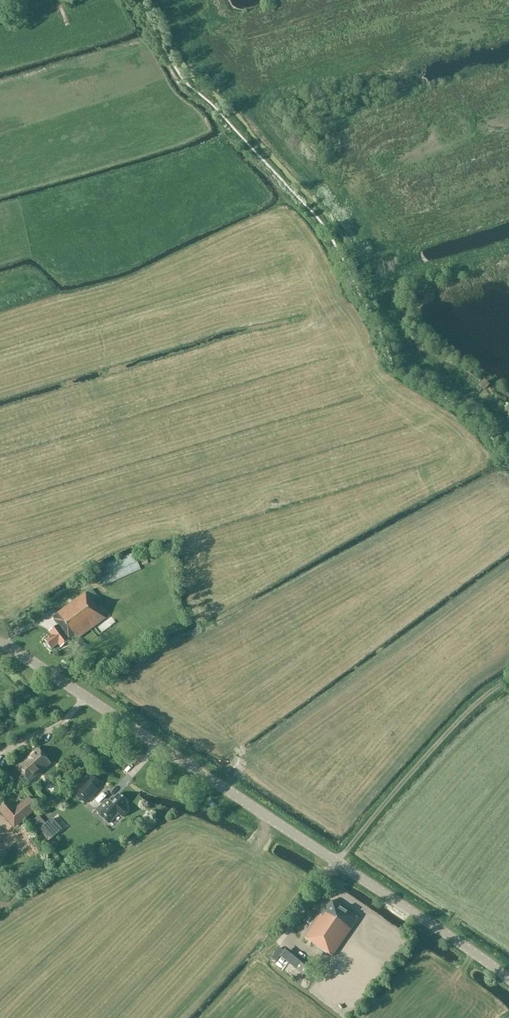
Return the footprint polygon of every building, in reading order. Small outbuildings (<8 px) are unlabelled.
[(480,387),(485,393),(491,387),(485,381),(480,387)] [(103,578),(106,586),(141,570),(134,554),(107,566),(108,567),(94,573),(97,581),(103,578)] [(137,574),(111,584),(113,588),(139,578),(137,574)] [(93,590),(87,594),(86,592),(52,617),(58,626),(50,632),(52,636),(45,641),(52,650),(58,644),(61,648),(70,641),(71,643),(105,618),(93,602),(98,597),(93,590)] [(29,781),(49,763),(38,750),(18,768),(29,781)] [(95,787),(99,782),(92,775),(76,794),(85,802),(97,789),(95,787)] [(96,811),(100,814),(99,815),(109,824),(118,813),(123,818),(129,811),(124,806),(127,802),(118,794),(111,801),(110,800),(105,800),(96,811)] [(0,812),(15,829),(39,808),(30,797),(17,808),(11,802),(0,812)] [(47,823),(40,829),(50,840),(57,834),(47,823)] [(333,957),(358,919),(332,901),(326,909),(324,908),(305,938),(333,957)] [(281,956),(305,976),(312,968),(288,948),(285,952),(281,948),(272,958),(277,961),(281,956)]
